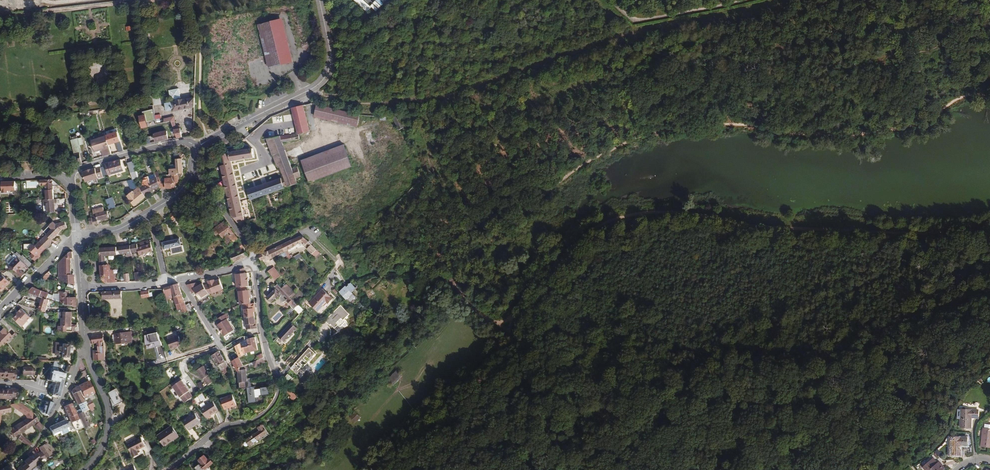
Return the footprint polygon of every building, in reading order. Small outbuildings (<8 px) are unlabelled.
[(287,64),(277,21),(258,26),(268,69),(287,64)] [(181,98),(179,88),(169,90),(171,100),(172,100),(173,102),(180,101),(179,99),(181,98)] [(194,107),(195,98),(180,101),(173,102),(165,103),(167,111),(173,109),(173,112),(194,107)] [(360,112),(317,104),(314,117),(358,125),(360,112)] [(292,108),(298,134),(299,134),(310,131),(303,105),(292,108)] [(412,117),(406,106),(399,109),(405,120),(412,117)] [(155,123),(151,110),(144,112),(147,125),(155,123)] [(176,126),(174,116),(164,119),(165,122),(172,121),(177,138),(182,137),(180,125),(176,126)] [(122,132),(118,121),(106,125),(110,136),(122,132)] [(168,139),(166,131),(154,134),(155,135),(156,142),(168,139)] [(365,133),(368,146),(375,144),(372,131),(365,133)] [(299,134),(298,134),(281,138),(267,138),(271,150),(283,145),(283,144),(292,141),(300,138),(299,134)] [(78,139),(77,136),(71,138),(71,140),(73,147),(72,147),(74,155),(82,153),(80,146),(80,145),(83,144),(81,138),(78,139)] [(112,154),(106,136),(92,140),(95,152),(102,150),(104,156),(112,154)] [(285,150),(283,145),(271,150),(273,154),(285,150)] [(352,167),(344,145),(302,160),(310,182),(352,167)] [(237,150),(235,146),(223,156),(226,165),(221,166),(232,215),(241,227),(246,226),(231,161),(254,157),(253,148),(238,151),(238,150),(237,150)] [(176,159),(178,174),(178,177),(181,177),(183,173),(182,159),(185,156),(184,154),(178,150),(178,152),(180,154),(176,159)] [(292,169),(285,150),(273,154),(278,167),(280,167),(284,177),(248,190),(251,200),(298,183),(296,178),(301,176),(298,167),(292,169)] [(82,163),(80,153),(70,156),(73,166),(82,163)] [(121,160),(105,164),(108,175),(112,174),(125,171),(121,160)] [(138,170),(134,161),(128,163),(132,172),(138,170)] [(87,171),(83,172),(86,182),(103,177),(100,167),(91,170),(91,169),(87,171)] [(178,177),(178,174),(175,177),(175,175),(170,175),(167,175),(167,179),(166,179),(167,182),(162,183),(160,178),(158,178),(160,188),(174,188),(179,181),(178,177)] [(158,182),(157,179),(156,175),(152,176),(152,175),(148,177),(149,177),(140,180),(144,189),(147,193),(159,187),(158,182)] [(246,189),(262,184),(260,177),(244,182),(246,189)] [(45,185),(46,200),(54,199),(53,186),(57,186),(62,190),(63,189),(53,179),(40,180),(40,185),(45,185)] [(141,189),(143,189),(141,186),(138,188),(134,179),(128,180),(131,188),(134,189),(135,190),(134,192),(133,191),(127,196),(134,206),(140,202),(146,197),(141,189)] [(15,181),(1,182),(1,192),(16,192),(15,181)] [(54,199),(46,200),(44,200),(45,205),(48,204),(49,213),(56,212),(56,203),(59,203),(58,199),(54,199)] [(183,217),(178,206),(170,215),(173,221),(179,216),(180,218),(183,217)] [(109,218),(108,211),(100,212),(100,211),(97,212),(97,213),(94,214),(94,216),(93,217),(94,225),(99,224),(98,220),(109,218)] [(238,239),(225,221),(213,230),(216,235),(220,232),(229,245),(238,239)] [(39,243),(46,249),(52,244),(51,244),(52,240),(62,230),(67,228),(65,222),(56,224),(54,222),(44,232),(47,235),(39,243)] [(302,235),(282,244),(285,252),(287,256),(290,255),(288,250),(296,246),(296,245),(302,242),(305,246),(309,242),(302,235)] [(181,245),(180,239),(161,243),(163,250),(181,245)] [(137,244),(139,251),(140,255),(153,251),(150,240),(137,244)] [(38,258),(46,249),(39,243),(31,251),(33,253),(32,255),(36,258),(37,257),(38,258)] [(132,253),(139,251),(137,244),(119,246),(120,254),(126,254),(126,257),(128,257),(128,259),(133,258),(132,253)] [(285,252),(282,244),(258,256),(261,261),(265,258),(266,261),(277,256),(285,252)] [(320,253),(312,244),(308,248),(307,249),(315,257),(320,253)] [(117,256),(117,247),(99,248),(100,262),(105,261),(105,260),(107,260),(107,256),(110,255),(110,258),(112,258),(112,257),(117,256)] [(248,256),(244,249),(244,248),(240,250),(230,255),(233,263),(248,256)] [(21,257),(17,252),(15,254),(29,267),(32,264),(23,255),(21,257)] [(73,258),(72,252),(71,252),(59,262),(59,263),(56,266),(55,285),(73,290),(73,284),(76,285),(75,276),(71,276),(71,258),(73,258)] [(287,256),(285,252),(277,256),(279,260),(287,256)] [(20,278),(29,269),(18,257),(8,267),(20,278)] [(116,282),(115,280),(115,275),(114,275),(113,270),(110,270),(110,267),(109,267),(108,265),(101,265),(102,280),(105,283),(116,282)] [(281,275),(274,266),(268,271),(275,280),(281,275)] [(236,274),(237,287),(238,287),(247,286),(249,286),(248,281),(249,281),(249,278),(248,278),(247,273),(245,273),(245,268),(237,271),(238,274),(236,274)] [(144,280),(142,271),(135,273),(136,281),(144,280)] [(0,292),(9,282),(2,274),(0,276),(0,291),(0,292)] [(213,293),(223,289),(220,279),(215,281),(214,279),(208,281),(209,284),(204,286),(209,294),(213,293)] [(195,292),(200,301),(210,295),(209,294),(204,286),(204,285),(203,284),(199,286),(196,282),(187,284),(187,285),(190,290),(193,294),(195,292)] [(175,297),(182,294),(178,283),(163,288),(167,299),(175,297)] [(291,297),(282,287),(278,283),(274,288),(275,289),(268,297),(272,302),(276,297),(278,298),(280,296),(281,296),(280,298),(281,301),(283,302),(286,301),(286,302),(287,301),(294,309),(299,305),(291,297)] [(286,283),(282,287),(291,297),(295,292),(286,283)] [(350,287),(348,285),(346,285),(340,292),(346,298),(353,292),(349,288),(350,287)] [(247,290),(247,286),(238,287),(239,297),(240,296),(241,305),(244,304),(252,303),(251,298),(251,295),(252,295),(251,290),(247,290)] [(320,287),(306,302),(308,304),(309,303),(318,311),(323,306),(322,306),(326,301),(329,304),(333,299),(320,287)] [(44,298),(40,297),(28,293),(23,298),(41,303),(39,310),(46,312),(49,300),(49,299),(44,298)] [(185,302),(182,294),(175,297),(177,304),(185,302)] [(186,305),(185,302),(177,304),(178,310),(182,309),(184,313),(188,312),(190,316),(195,313),(189,303),(186,305)] [(244,304),(245,317),(255,316),(254,312),(254,308),(255,308),(255,303),(252,303),(244,304)] [(350,314),(341,305),(325,321),(330,325),(331,324),(335,328),(339,324),(337,323),(342,318),(344,320),(350,314)] [(31,317),(22,309),(17,313),(18,314),(17,316),(14,318),(22,326),(31,317)] [(71,326),(72,312),(62,312),(62,318),(62,319),(62,326),(59,326),(58,331),(74,332),(75,327),(71,326)] [(223,316),(216,320),(219,324),(218,325),(220,328),(222,333),(223,333),(225,336),(234,330),(227,319),(229,318),(226,314),(223,316)] [(245,317),(247,329),(258,328),(258,327),(257,324),(257,323),(256,323),(255,320),(255,316),(245,317)] [(291,323),(279,337),(285,343),(298,329),(291,323)] [(3,328),(0,331),(0,333),(0,334),(0,344),(2,345),(2,346),(11,336),(3,328)] [(132,342),(131,332),(115,334),(116,343),(132,342)] [(146,349),(160,346),(158,333),(144,335),(146,349)] [(98,343),(99,350),(94,350),(94,360),(106,360),(104,335),(92,336),(93,343),(98,343)] [(178,347),(182,346),(179,336),(168,340),(172,350),(178,348),(178,347)] [(258,350),(255,337),(247,339),(248,341),(241,343),(236,346),(242,356),(247,353),(258,350)] [(70,344),(56,343),(55,352),(59,352),(59,357),(69,357),(69,352),(69,344),(70,344)] [(233,348),(228,351),(232,360),(238,357),(233,348)] [(316,354),(310,348),(294,364),(296,366),(292,369),(294,371),(296,372),(297,370),(298,370),(302,367),(303,368),(308,362),(304,358),(306,356),(310,359),(312,356),(313,357),(316,354)] [(228,366),(219,351),(212,355),(222,370),(225,368),(228,366)] [(237,369),(238,371),(241,370),(240,368),(244,367),(240,358),(233,361),(235,365),(233,366),(235,370),(237,369)] [(53,361),(52,370),(50,375),(49,375),(48,377),(48,376),(47,380),(53,382),(53,383),(54,385),(55,385),(52,396),(59,397),(65,373),(58,372),(58,361),(53,361)] [(67,365),(63,365),(63,369),(66,371),(65,372),(70,373),(72,367),(67,365)] [(238,371),(239,383),(245,382),(248,381),(246,370),(245,366),(244,367),(240,368),(241,370),(238,371)] [(0,368),(0,378),(8,378),(12,378),(11,380),(16,380),(16,371),(10,371),(10,369),(0,368)] [(198,372),(208,387),(209,386),(210,386),(212,384),(202,369),(198,372)] [(402,376),(397,372),(389,380),(394,384),(402,376)] [(294,378),(289,374),(284,379),(289,383),(294,378)] [(174,386),(186,403),(190,400),(194,397),(190,392),(191,391),(183,380),(174,386)] [(78,386),(82,394),(84,397),(94,392),(88,381),(78,386)] [(82,394),(78,386),(74,388),(72,390),(71,391),(78,405),(85,401),(81,394),(82,394)] [(270,394),(269,386),(261,388),(261,389),(255,389),(255,386),(252,387),(247,388),(249,403),(257,402),(256,397),(259,397),(259,396),(260,396),(260,395),(262,394),(262,395),(270,394)] [(11,398),(11,396),(14,397),(15,388),(11,387),(11,389),(8,389),(0,388),(0,397),(11,398)] [(108,393),(114,406),(121,402),(115,390),(108,393)] [(292,401),(296,398),(292,391),(288,393),(292,401)] [(236,405),(232,395),(221,399),(225,409),(236,405)] [(41,415),(49,417),(53,403),(41,400),(40,406),(43,407),(41,415)] [(219,410),(213,401),(201,409),(207,418),(219,410)] [(66,423),(68,427),(70,430),(83,424),(78,414),(75,408),(74,409),(71,402),(64,407),(70,421),(66,423)] [(978,410),(961,410),(960,419),(959,428),(970,428),(971,420),(969,420),(969,418),(977,418),(978,410)] [(83,424),(84,428),(89,426),(82,412),(78,414),(83,424)] [(201,422),(195,413),(183,421),(189,430),(201,422)] [(361,418),(356,413),(350,419),(355,424),(361,418)] [(38,421),(32,415),(14,427),(12,428),(13,430),(11,431),(14,437),(19,434),(19,435),(38,421)] [(52,434),(68,427),(66,423),(64,418),(59,420),(60,423),(49,428),(52,434)] [(43,427),(39,422),(34,425),(39,432),(43,427)] [(270,431),(263,423),(258,428),(260,430),(248,441),(248,442),(245,445),(249,449),(252,446),(255,448),(258,445),(256,444),(270,431)] [(179,436),(172,426),(158,436),(164,445),(175,438),(175,439),(179,436)] [(984,429),(983,439),(981,438),(980,447),(989,448),(989,430),(984,429)] [(32,444),(21,436),(18,439),(28,447),(32,444)] [(141,449),(146,447),(141,437),(126,444),(132,458),(143,454),(141,449)] [(967,438),(950,438),(950,447),(949,447),(949,456),(960,456),(960,447),(959,447),(959,446),(967,446),(967,438)] [(49,447),(47,443),(45,444),(39,447),(42,453),(40,454),(42,459),(52,454),(51,453),(52,452),(50,449),(51,449),(50,447),(49,447)] [(23,462),(25,464),(29,469),(30,469),(31,469),(42,462),(40,460),(33,449),(29,453),(32,456),(29,457),(23,462)] [(205,455),(199,459),(200,461),(193,466),(196,469),(204,469),(214,464),(209,458),(207,459),(205,455)] [(933,458),(924,466),(927,469),(943,469),(944,469),(939,462),(936,464),(935,463),(936,462),(933,458)]
